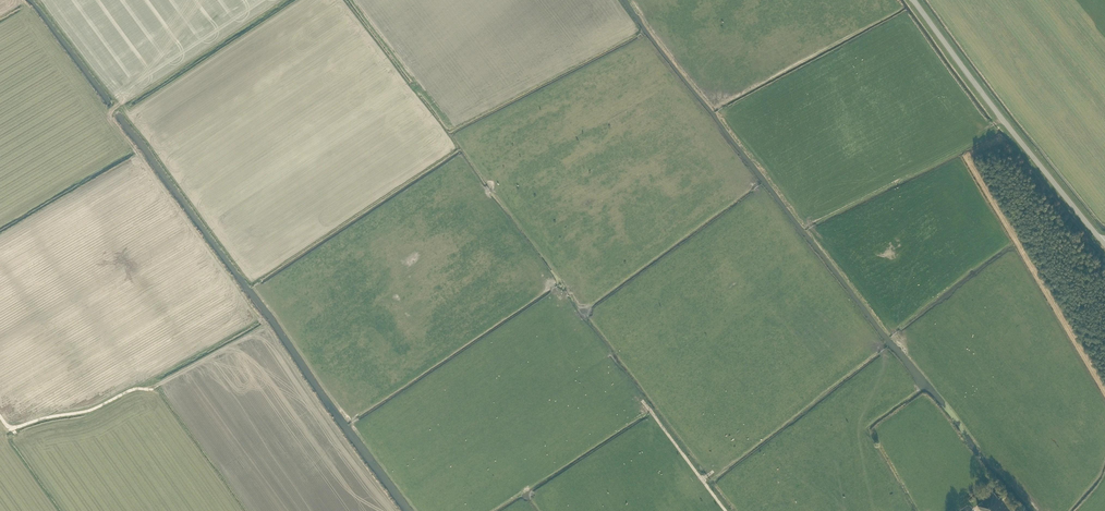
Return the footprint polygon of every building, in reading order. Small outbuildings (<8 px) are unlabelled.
[(999,497),(994,492),(978,505),(983,510),(982,510),(1019,510),(1006,496),(1002,499),(1000,497),(999,497)]
